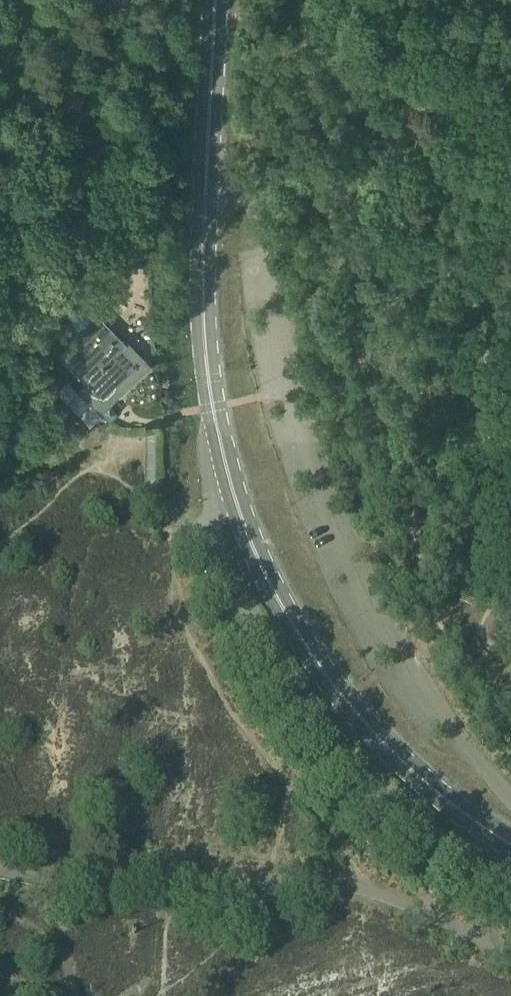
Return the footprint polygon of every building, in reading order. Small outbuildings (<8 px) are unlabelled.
[(129,263),(118,264),(118,274),(129,274),(129,263)] [(80,301),(64,317),(79,333),(96,316),(80,301)] [(127,342),(98,314),(96,316),(79,333),(67,347),(59,356),(86,381),(77,389),(100,412),(117,396),(124,390),(119,385),(135,368),(139,364),(138,363),(122,347),(127,342)]
